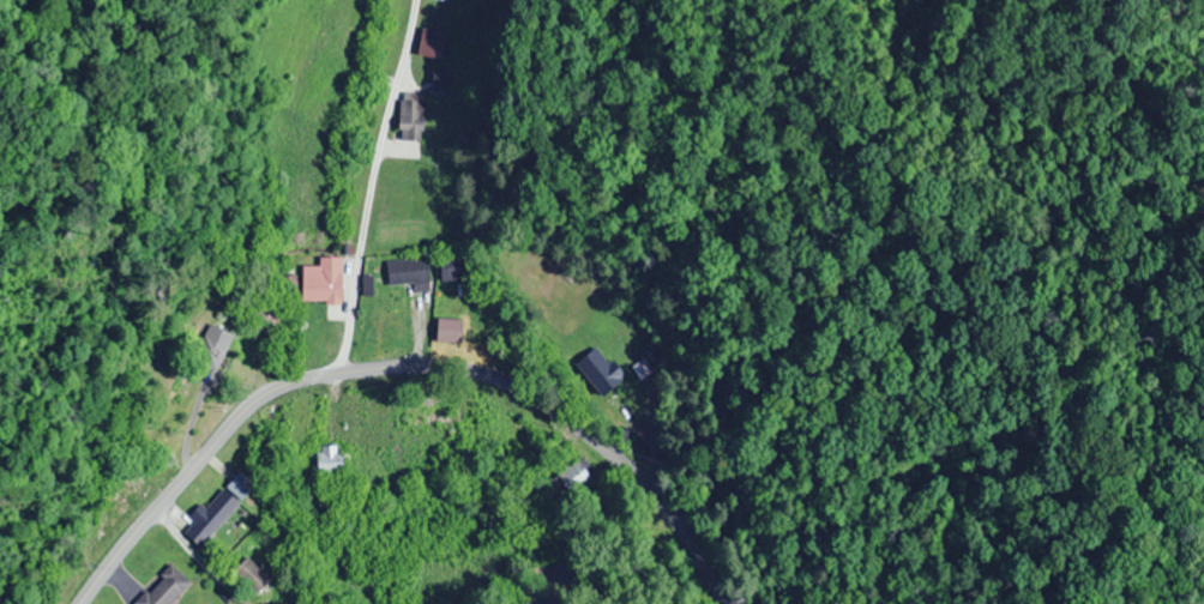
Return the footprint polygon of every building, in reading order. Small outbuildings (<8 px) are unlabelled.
[(446,32),(419,32),(419,56),(446,56),(446,32)] [(433,91),(446,91),(446,71),(433,71),(433,91)] [(423,93),(399,93),(398,141),(422,141),(423,93)] [(438,255),(438,280),(469,280),(469,255),(438,255)] [(340,257),(318,256),(318,266),(300,265),(300,302),(340,302),(340,257)] [(413,292),(428,291),(426,257),(384,260),(386,284),(412,282),(413,292)] [(462,318),(433,318),(433,342),(462,342),(462,318)] [(231,336),(207,325),(191,361),(215,372),(231,336)] [(572,363),(597,397),(623,377),(610,359),(606,362),(594,346),(572,363)] [(339,446),(314,446),(314,475),(339,475),(339,446)] [(570,495),(597,474),(581,455),(554,475),(570,495)] [(183,532),(200,547),(254,486),(237,471),(183,532)] [(269,580),(245,556),(230,572),(253,595),(269,580)] [(189,583),(169,564),(131,603),(169,603),(189,583)]
